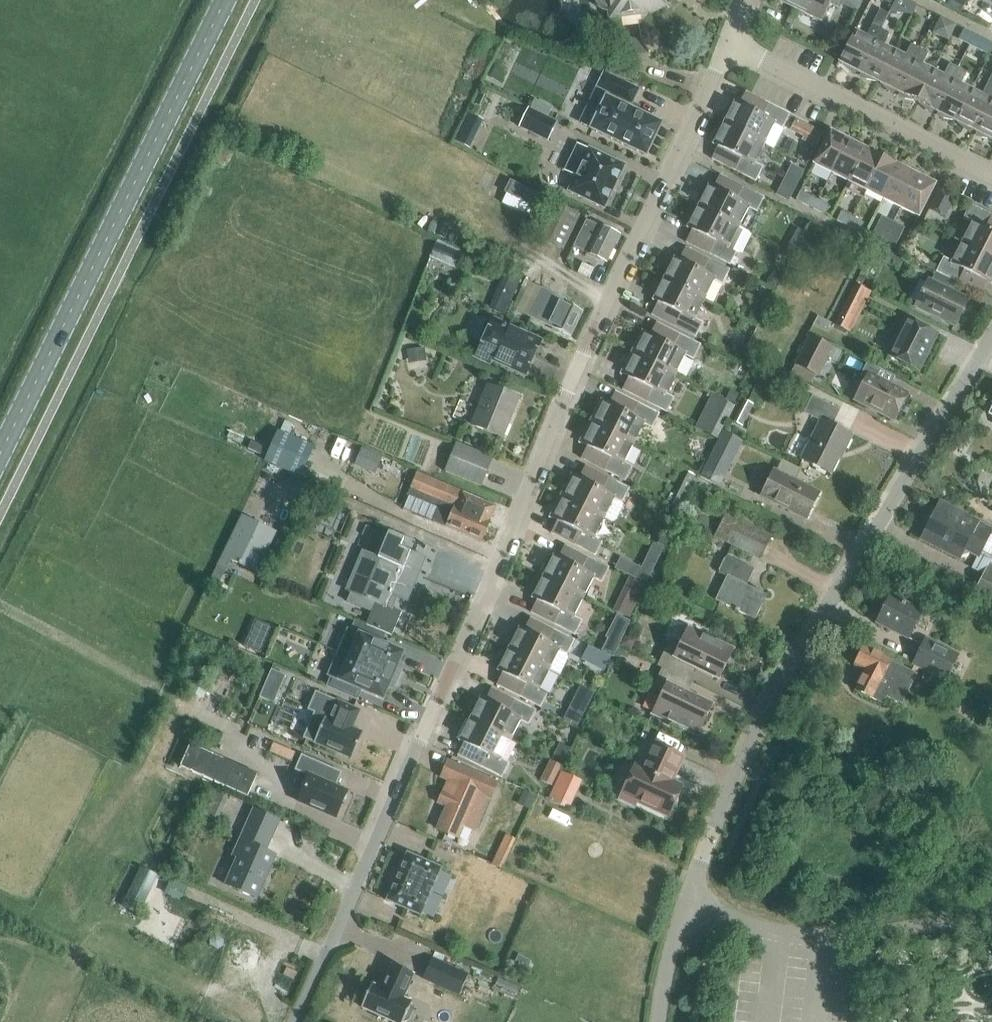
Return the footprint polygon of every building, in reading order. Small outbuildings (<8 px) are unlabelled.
[(611,13),(614,16),(647,12),(649,8),(649,6),(661,5),(663,1),(663,0),(596,0),(596,3),(599,6),(602,9),(606,10),(609,12),(611,13)] [(821,21),(830,2),(839,7),(842,0),(779,0),(821,21)] [(907,1),(905,0),(896,0),(889,13),(900,14),(907,1)] [(960,11),(964,4),(957,0),(949,0),(947,4),(960,11)] [(855,30),(839,62),(859,72),(881,29),(888,15),(879,10),(866,35),(855,30)] [(940,13),(932,29),(950,38),(958,22),(940,13)] [(888,15),(881,29),(859,72),(878,82),(894,50),(884,44),(897,19),(888,15)] [(974,35),(962,29),(956,42),(968,48),(970,43),(974,35)] [(974,35),(970,43),(979,48),(983,39),(975,34),(974,35)] [(905,55),(894,50),(878,82),(897,92),(919,48),(910,44),(905,55)] [(928,53),(919,48),(897,92),(917,101),(933,69),(922,64),(928,53)] [(943,74),(933,69),(917,101),(936,111),(958,68),(949,63),(943,74)] [(936,111),(955,121),(972,89),(961,83),(967,72),(958,68),(936,111)] [(609,99),(606,97),(591,129),(645,155),(660,124),(627,108),(629,102),(631,103),(638,89),(604,72),(597,87),(611,94),(609,99)] [(974,131),(991,96),(991,74),(982,94),(972,89),(955,121),(974,131)] [(729,111),(726,110),(722,119),(725,121),(723,123),(724,123),(764,143),(774,124),(782,128),(789,114),(745,92),(739,104),(734,102),(729,111)] [(480,93),(475,104),(482,107),(486,96),(480,93)] [(974,131),(991,139),(991,96),(974,131)] [(556,122),(528,108),(519,126),(548,140),(556,122)] [(764,143),(724,123),(723,123),(722,125),(719,124),(715,133),(718,135),(713,144),(718,146),(712,158),(755,181),(762,167),(754,163),(764,143)] [(812,127),(804,141),(815,146),(822,132),(812,127)] [(468,148),(474,135),(460,128),(454,141),(468,148)] [(814,164),(832,173),(848,140),(830,131),(814,164)] [(849,181),(865,149),(848,140),(832,173),(849,181)] [(604,209),(625,165),(578,143),(564,171),(575,177),(568,191),(604,209)] [(865,149),(849,181),(866,190),(882,158),(865,149)] [(882,158),(866,190),(883,199),(899,166),(882,158)] [(899,166),(883,199),(900,207),(916,175),(899,166)] [(916,175),(900,207),(918,216),(934,184),(916,175)] [(699,204),(698,206),(738,227),(748,207),(756,211),(763,198),(719,176),(712,187),(708,185),(703,195),(701,193),(696,203),(699,204)] [(512,181),(506,192),(536,207),(541,195),(512,181)] [(778,195),(788,200),(793,190),(783,185),(778,195)] [(952,197),(936,189),(926,208),(942,216),(952,197)] [(795,199),(813,209),(818,200),(800,190),(795,199)] [(563,250),(581,214),(552,200),(535,235),(563,250)] [(829,205),(818,200),(813,209),(825,214),(829,205)] [(972,222),(962,242),(991,257),(991,216),(970,205),(964,218),(972,222)] [(738,227),(698,206),(697,208),(694,207),(689,216),(692,218),(687,227),(691,230),(686,242),(729,264),(735,252),(739,253),(749,232),(738,227)] [(841,211),(836,220),(848,226),(852,217),(841,211)] [(852,217),(848,226),(859,232),(864,223),(852,217)] [(810,221),(804,218),(798,228),(805,232),(810,221)] [(620,234),(586,219),(573,246),(587,253),(587,254),(607,264),(620,234)] [(875,228),(871,237),(882,243),(887,234),(875,228)] [(893,249),(898,240),(887,234),(882,243),(893,249)] [(457,264),(462,252),(440,242),(434,254),(457,264)] [(962,242),(951,262),(944,258),(939,266),(937,271),(981,293),(987,281),(991,284),(991,283),(991,257),(962,242)] [(663,278),(664,279),(704,299),(714,279),(722,283),(728,270),(685,248),(679,260),(674,258),(669,267),(666,266),(661,275),(664,276),(663,278)] [(883,248),(877,259),(892,266),(894,261),(901,264),(904,259),(883,248)] [(926,266),(937,271),(939,266),(929,261),(926,266)] [(593,268),(582,263),(577,273),(589,278),(593,268)] [(511,296),(519,277),(504,271),(496,289),(511,296)] [(775,290),(780,280),(770,275),(765,285),(775,290)] [(704,299),(664,279),(663,278),(662,281),(659,279),(655,289),(657,290),(652,300),(657,302),(651,314),(695,336),(701,323),(694,319),(704,299)] [(920,278),(910,298),(917,302),(916,306),(954,325),(967,299),(928,280),(928,282),(920,278)] [(522,290),(519,288),(510,308),(528,316),(564,334),(570,336),(582,310),(565,302),(566,300),(540,287),(526,281),(522,290)] [(855,282),(835,324),(849,331),(870,289),(855,282)] [(756,325),(761,316),(751,311),(747,321),(756,325)] [(814,322),(827,329),(830,323),(817,316),(814,322)] [(886,354),(920,371),(938,333),(904,317),(886,354)] [(481,335),(483,340),(475,355),(488,361),(490,358),(524,374),(539,342),(493,319),(487,322),(481,335)] [(634,354),(675,374),(685,354),(692,358),(699,345),(655,323),(649,335),(645,333),(640,342),(637,341),(632,350),(635,352),(634,353),(634,354)] [(828,345),(810,336),(797,361),(791,374),(810,384),(815,375),(819,377),(833,348),(828,345)] [(407,359),(423,357),(422,348),(406,350),(407,359)] [(757,355),(744,348),(738,359),(751,366),(757,355)] [(675,374),(634,354),(634,353),(633,356),(630,354),(625,364),(628,365),(623,375),(628,377),(622,389),(666,411),(672,398),(664,394),(675,374)] [(854,399),(894,420),(907,394),(891,385),(895,377),(867,362),(860,375),(865,378),(854,399)] [(487,384),(470,425),(503,438),(519,399),(487,384)] [(735,390),(727,387),(722,396),(731,400),(735,390)] [(594,420),(593,422),(633,443),(643,423),(651,427),(658,414),(614,392),(608,404),(603,401),(598,411),(596,410),(591,419),(594,420)] [(717,438),(733,403),(712,394),(694,427),(717,438)] [(803,413),(818,421),(800,458),(829,473),(841,451),(843,452),(851,435),(832,425),(840,409),(811,395),(803,413)] [(733,421),(741,425),(752,404),(743,400),(733,421)] [(633,443),(593,422),(591,425),(589,423),(584,432),(587,434),(582,443),(586,446),(581,458),(624,480),(631,467),(623,463),(633,443)] [(314,446),(277,430),(264,460),(301,476),(314,446)] [(723,430),(701,473),(722,483),(744,440),(723,430)] [(263,446),(250,440),(247,448),(260,454),(263,446)] [(456,442),(445,472),(481,486),(493,457),(456,442)] [(361,449),(354,466),(374,474),(381,458),(361,449)] [(566,484),(561,493),(564,495),(563,497),(603,517),(611,521),(616,519),(622,507),(621,502),(628,489),(584,467),(578,478),(573,476),(569,486),(566,484)] [(679,508),(695,474),(682,469),(667,502),(679,508)] [(774,470),(761,496),(806,519),(819,493),(774,470)] [(420,474),(412,494),(427,500),(429,496),(442,501),(433,522),(446,527),(480,541),(495,506),(462,492),(420,474)] [(557,521),(551,533),(594,555),(601,542),(593,538),(603,517),(563,497),(562,499),(559,498),(554,507),(557,509),(552,518),(557,521)] [(919,538),(959,558),(962,550),(978,557),(983,547),(991,531),(991,527),(939,500),(919,538)] [(714,536),(760,559),(771,535),(725,513),(714,536)] [(222,554),(256,571),(275,531),(241,514),(222,554)] [(670,535),(655,527),(649,539),(664,547),(670,535)] [(350,592),(346,601),(371,612),(366,624),(392,635),(401,612),(390,607),(395,595),(403,599),(402,601),(404,601),(423,556),(421,555),(421,556),(400,547),(403,539),(388,533),(378,557),(364,552),(348,591),(350,592)] [(641,566),(621,556),(615,567),(637,579),(637,577),(646,583),(663,548),(653,542),(641,566)] [(542,576),(543,576),(583,597),(593,577),(601,581),(607,568),(564,546),(558,558),(553,555),(548,565),(545,564),(540,573),(543,574),(542,576)] [(983,547),(978,557),(972,569),(983,574),(975,588),(991,597),(991,552),(983,547)] [(714,600),(755,619),(766,595),(746,585),(746,584),(754,569),(726,555),(718,572),(726,576),(714,600)] [(536,600),(530,612),(574,634),(580,621),(573,617),(583,597),(543,576),(542,576),(541,579),(538,577),(533,586),(536,588),(531,597),(536,600)] [(629,577),(613,608),(630,617),(645,584),(629,577)] [(890,596),(876,623),(909,639),(922,612),(890,596)] [(613,656),(631,620),(617,613),(605,636),(608,637),(601,650),(613,656)] [(508,648),(508,649),(559,674),(567,658),(566,653),(573,640),(529,618),(523,630),(518,628),(513,637),(511,636),(506,645),(509,647),(508,648)] [(347,629),(337,652),(367,665),(396,677),(401,666),(397,665),(403,652),(380,643),(384,633),(390,635),(390,636),(391,637),(391,636),(369,626),(366,624),(361,635),(347,629)] [(718,680),(733,648),(687,627),(678,645),(669,641),(658,665),(663,668),(663,667),(684,677),(683,676),(688,666),(718,680)] [(630,648),(635,639),(625,634),(621,644),(630,648)] [(946,680),(958,654),(925,637),(911,665),(946,680)] [(581,658),(604,670),(611,657),(588,645),(581,658)] [(862,646),(854,665),(864,670),(854,690),(883,705),(886,697),(901,704),(916,674),(889,660),(889,659),(862,646)] [(502,672),(496,684),(539,706),(546,693),(550,691),(559,674),(508,649),(508,648),(507,651),(504,650),(499,659),(502,660),(497,670),(502,672)] [(331,677),(327,687),(356,700),(360,689),(383,699),(388,687),(391,688),(396,677),(367,665),(337,652),(328,676),(331,677)] [(910,657),(902,654),(900,658),(908,662),(910,657)] [(663,667),(663,668),(658,665),(658,666),(662,668),(651,692),(660,696),(651,714),(697,736),(712,705),(682,691),(688,679),(684,677),(663,667)] [(272,669),(267,681),(280,686),(285,675),(272,669)] [(202,697),(206,686),(192,680),(187,691),(202,697)] [(562,721),(577,727),(594,692),(580,685),(562,721)] [(484,700),(480,698),(475,707),(472,706),(467,715),(470,717),(469,719),(470,719),(510,739),(520,719),(528,723),(534,710),(490,688),(484,700)] [(314,711),(303,738),(351,759),(363,733),(347,726),(355,709),(360,711),(360,710),(315,691),(308,709),(314,711)] [(510,739),(470,719),(469,719),(468,721),(465,720),(460,729),(463,730),(458,740),(463,742),(457,754),(501,776),(507,763),(500,759),(510,739)] [(190,743),(180,765),(247,797),(257,774),(190,743)] [(642,768),(635,765),(618,802),(632,809),(636,801),(668,816),(682,787),(671,781),(683,756),(654,743),(642,768)] [(293,759),(296,750),(275,744),(273,753),(293,759)] [(562,762),(569,748),(561,744),(554,758),(562,762)] [(334,816),(345,790),(337,786),(343,772),(306,756),(300,770),(307,774),(296,800),(334,816)] [(447,760),(440,777),(447,780),(437,802),(445,806),(435,828),(457,837),(462,825),(473,830),(487,797),(488,798),(496,781),(447,760)] [(550,760),(540,780),(551,785),(560,765),(550,760)] [(560,771),(548,798),(567,807),(579,780),(560,771)] [(531,805),(536,795),(524,790),(519,800),(531,805)] [(938,794),(928,790),(926,796),(936,800),(938,794)] [(235,858),(223,885),(257,900),(277,855),(267,850),(280,820),(253,807),(231,856),(235,858)] [(508,834),(494,863),(502,867),(516,837),(508,834)] [(440,868),(408,854),(389,901),(420,915),(440,868)] [(141,865),(122,904),(141,913),(160,874),(141,865)] [(171,880),(165,892),(180,899),(185,886),(171,880)] [(215,934),(210,938),(210,944),(218,948),(223,945),(223,939),(215,934)] [(432,958),(422,978),(459,995),(468,975),(432,958)] [(404,1021),(408,1021),(413,1010),(411,1006),(410,1005),(412,1002),(411,1001),(403,998),(414,974),(392,964),(381,988),(373,984),(372,983),(361,1007),(362,1007),(395,1021),(403,1021),(404,1021)]
